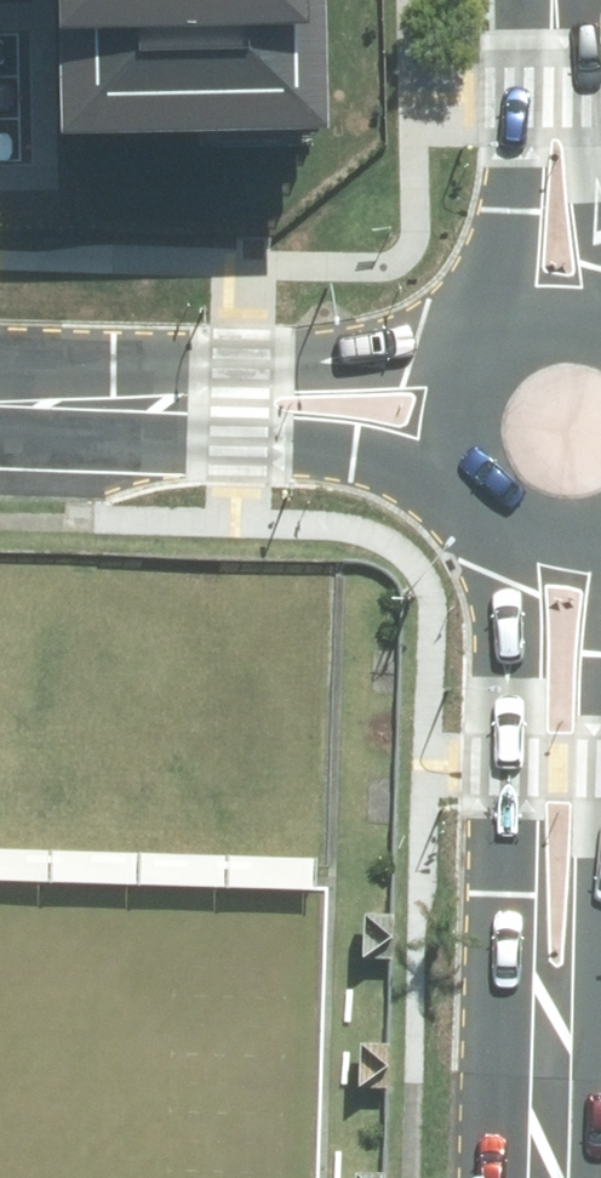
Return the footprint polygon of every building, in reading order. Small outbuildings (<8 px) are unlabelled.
[(298,49),(299,14),(300,0),(105,0),(100,128),(294,136),(296,89),(337,91),(339,51),(298,49)]
